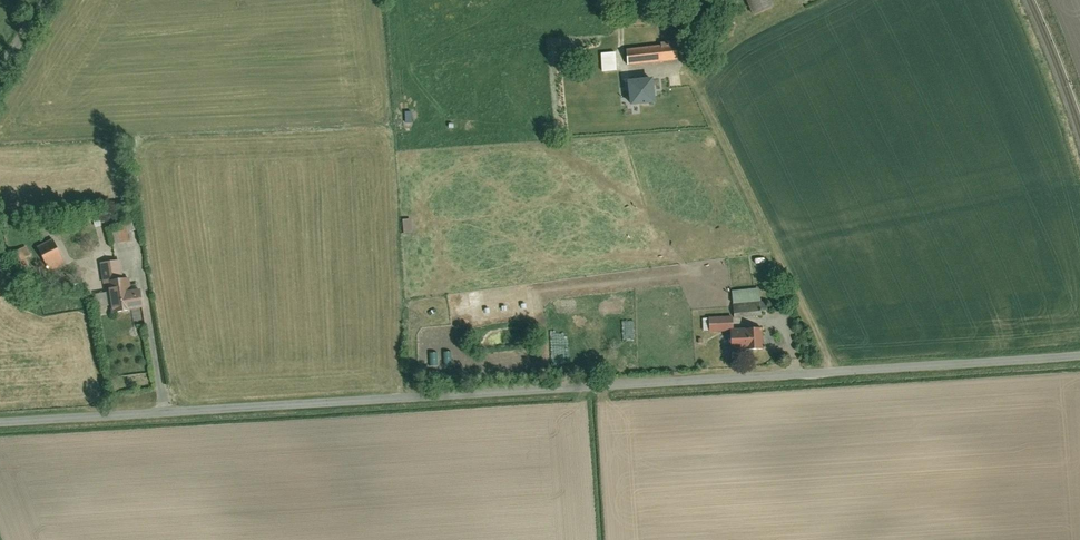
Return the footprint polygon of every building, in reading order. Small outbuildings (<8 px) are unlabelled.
[(753,15),(774,7),(771,0),(747,0),(753,15)] [(665,45),(629,49),(631,64),(682,58),(680,40),(665,42),(665,45)] [(619,50),(604,52),(606,71),(621,69),(619,50)] [(646,68),(631,69),(632,77),(646,76),(646,68)] [(657,79),(642,81),(643,93),(658,91),(657,79)] [(643,93),(632,94),(635,114),(660,111),(658,91),(643,93)] [(403,218),(404,232),(413,231),(412,218),(403,218)] [(112,231),(114,243),(129,241),(127,229),(112,231)] [(37,246),(50,271),(66,263),(53,238),(37,246)] [(14,260),(18,258),(24,269),(30,266),(26,258),(32,255),(27,245),(10,253),(14,260)] [(114,313),(144,308),(141,289),(128,291),(126,277),(109,280),(114,313)] [(733,304),(758,303),(757,289),(732,291),(733,304)] [(96,293),(97,306),(110,304),(109,291),(96,293)] [(758,303),(733,304),(734,317),(759,316),(758,303)] [(732,316),(709,318),(710,331),(733,329),(732,316)] [(763,347),(762,328),(746,329),(746,332),(732,333),(733,349),(763,347)] [(706,335),(695,336),(696,346),(707,345),(706,335)]
